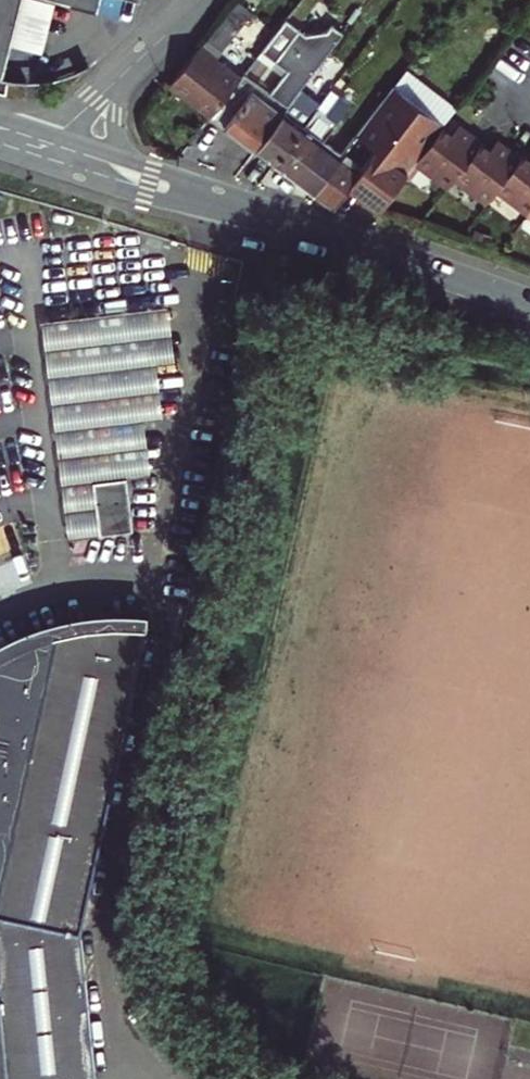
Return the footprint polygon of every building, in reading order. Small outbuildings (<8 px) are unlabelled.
[(1,87),(23,3),(24,0),(0,0),(0,87),(1,87)] [(23,3),(96,22),(101,2),(138,11),(141,0),(24,0),(23,3)] [(273,94),(290,107),(323,63),(345,35),(333,26),(326,35),(314,39),(301,29),(276,61),(290,71),(273,94)] [(352,54),(340,45),(332,56),(343,65),(352,54)] [(243,78),(203,47),(174,84),(215,115),(237,86),(243,78)] [(290,107),(286,112),(259,148),(277,161),(323,101),(313,94),(332,70),(323,63),(290,107)] [(411,65),(397,83),(416,98),(448,121),(462,102),(411,65)] [(397,83),(344,154),(316,191),(336,206),(342,198),(351,185),(358,177),(416,98),(397,83)] [(215,115),(259,148),(286,112),(255,88),(249,95),(237,86),(215,115)] [(334,110),(323,101),(277,161),(296,176),(342,116),(351,103),(343,97),(334,110)] [(416,98),(358,177),(368,184),(366,187),(386,202),(416,163),(446,123),(448,121),(416,98)] [(342,116),(296,176),(316,191),(344,154),(331,145),(348,121),(342,116)] [(457,180),(486,141),(462,122),(455,131),(446,123),(416,163),(450,189),(457,180)] [(494,147),(486,141),(457,180),(489,204),(498,191),(524,156),(500,139),(494,147)] [(498,191),(529,215),(529,153),(528,151),(524,156),(498,191)] [(351,185),(382,208),(386,202),(366,187),(368,184),(358,177),(351,185)] [(170,306),(45,320),(64,484),(95,481),(128,477),(151,474),(145,420),(164,418),(157,364),(176,361),(170,306)] [(101,533),(101,535),(134,530),(128,477),(95,481),(101,533)] [(64,484),(70,536),(101,533),(95,481),(64,484)] [(83,947),(82,932),(150,625),(117,623),(87,625),(72,627),(57,631),(28,641),(0,656),(0,1078),(96,1078),(83,947)]
